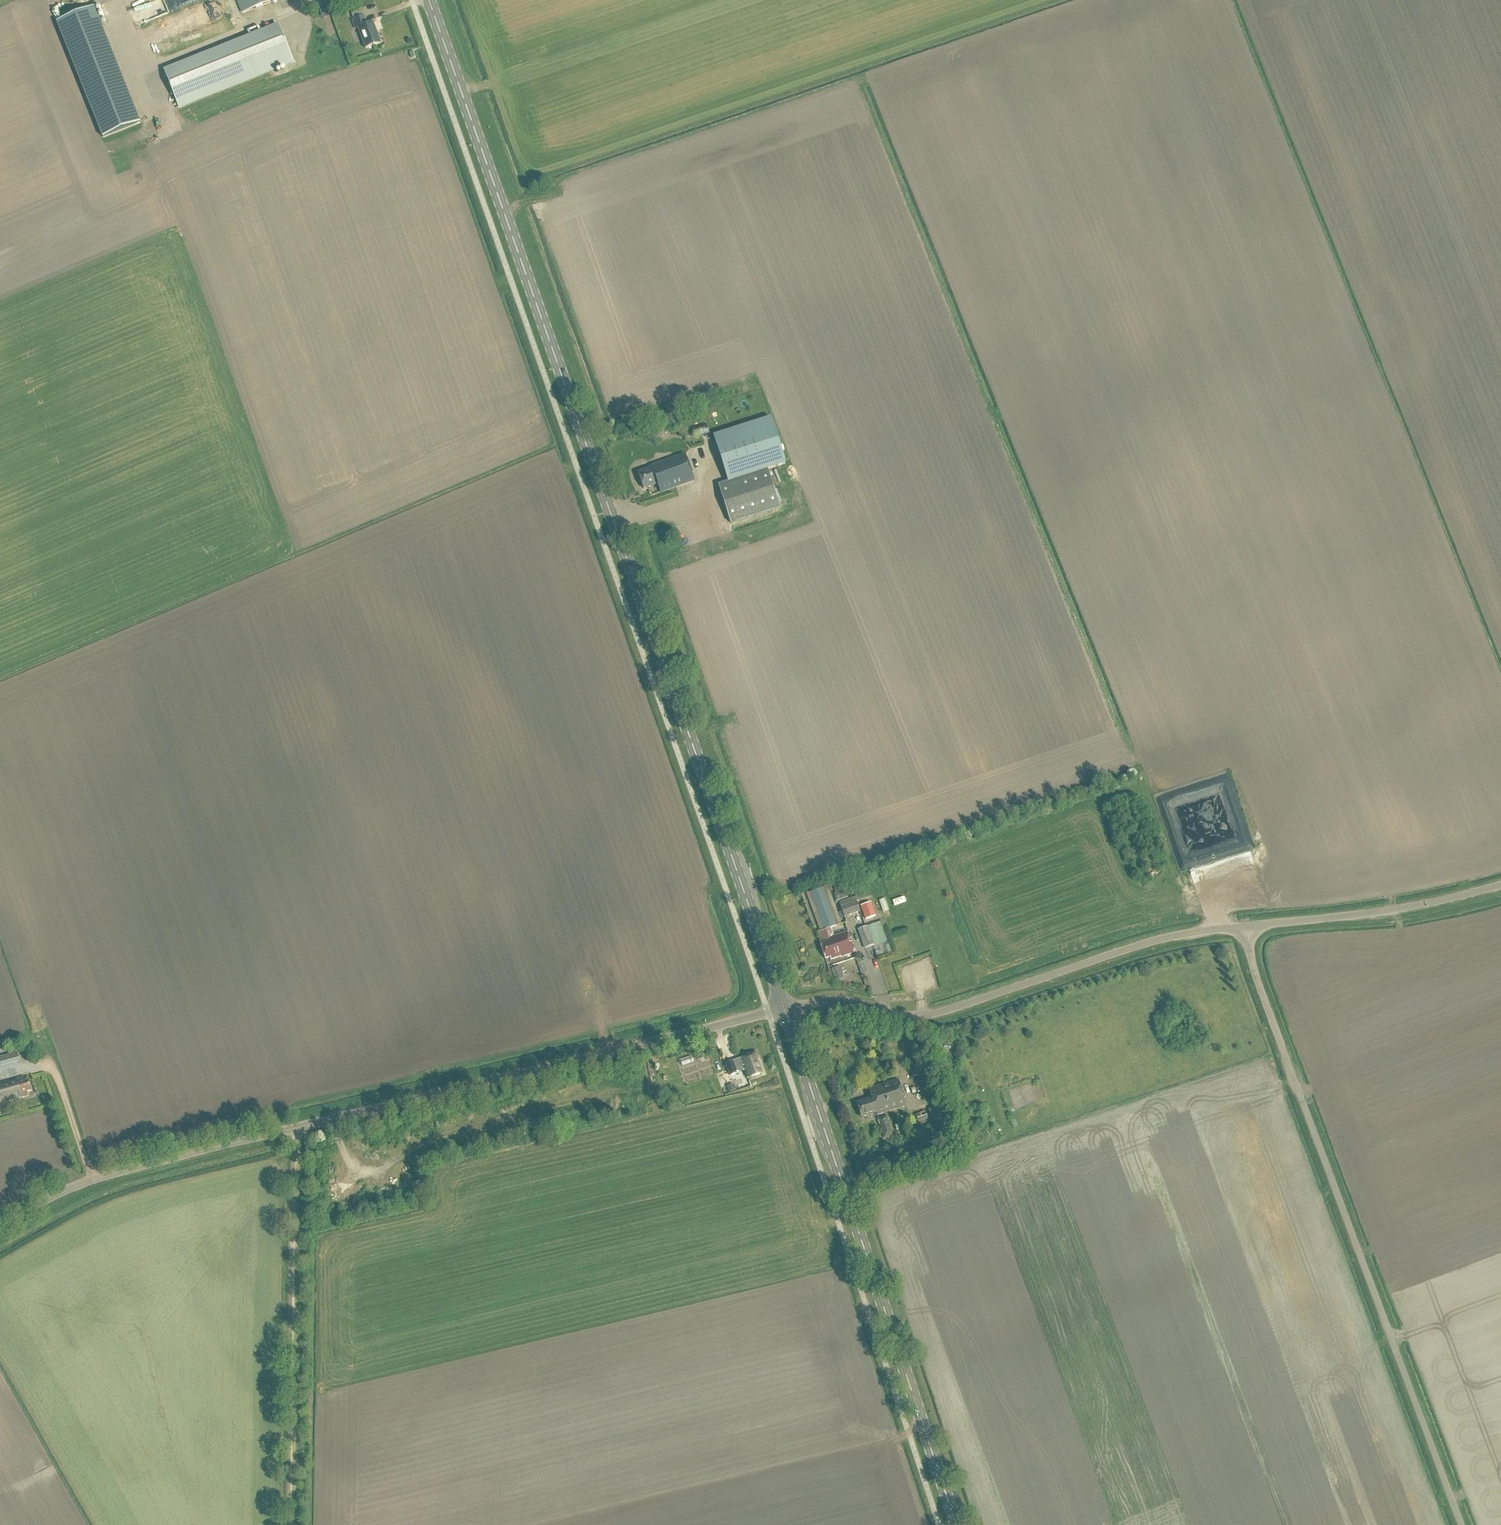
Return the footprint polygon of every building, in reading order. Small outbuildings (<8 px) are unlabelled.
[(238,2),(243,13),(250,10),(269,3),(268,0),(238,0),(238,2)] [(141,123),(95,8),(57,23),(103,138),(141,123)] [(174,39),(213,22),(208,10),(169,26),(174,39)] [(367,25),(364,16),(352,20),(355,30),(359,28),(366,49),(380,44),(373,23),(367,25)] [(292,63),(278,27),(165,73),(180,109),(292,63)] [(771,418),(714,436),(728,483),(768,470),(786,465),(771,418)] [(694,482),(684,455),(651,468),(652,469),(637,474),(644,491),(658,486),(661,494),(694,482)] [(728,483),(719,486),(731,524),(780,509),(768,470),(728,483)] [(643,497),(656,493),(654,488),(641,492),(643,497)] [(1120,756),(1124,754),(1117,735),(1113,736),(1120,756)] [(1199,843),(1202,857),(1218,853),(1215,839),(1199,843)] [(832,882),(835,893),(834,894),(836,902),(848,897),(845,889),(847,889),(843,878),(832,882)] [(820,932),(824,944),(820,945),(825,960),(830,958),(831,961),(840,957),(840,959),(854,954),(847,934),(835,938),(831,928),(842,924),(828,886),(807,894),(820,932)] [(885,899),(879,901),(883,912),(889,910),(885,899)] [(856,901),(841,907),(845,918),(860,912),(856,901)] [(872,907),(862,910),(865,920),(876,917),(872,907)] [(878,923),(858,930),(864,950),(885,942),(878,923)] [(832,969),(836,981),(844,978),(840,966),(832,969)] [(930,993),(936,992),(935,981),(928,982),(930,993)] [(21,1065),(18,1053),(0,1057),(0,1071),(21,1065)] [(759,1061),(756,1053),(740,1059),(722,1065),(724,1072),(728,1070),(730,1076),(738,1074),(736,1067),(742,1065),(747,1079),(760,1075),(756,1062),(759,1061)] [(6,1102),(29,1096),(28,1091),(32,1090),(29,1080),(25,1081),(25,1078),(17,1080),(18,1083),(11,1085),(10,1082),(2,1085),(2,1087),(0,1087),(0,1104),(6,1102)] [(876,1115),(880,1114),(905,1106),(897,1080),(868,1090),(870,1099),(855,1103),(860,1119),(876,1113),(876,1115)] [(734,1084),(727,1087),(729,1093),(736,1090),(734,1084)] [(944,1105),(929,1110),(932,1118),(933,1123),(949,1117),(944,1105)] [(885,1117),(882,1118),(878,1119),(884,1138),(892,1136),(885,1117)]
